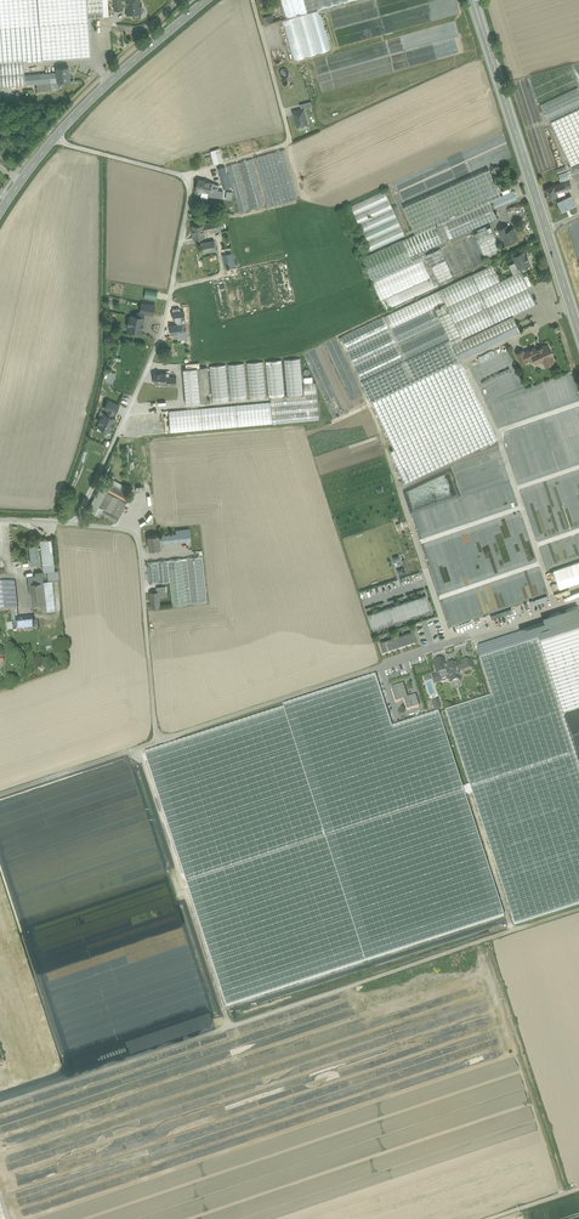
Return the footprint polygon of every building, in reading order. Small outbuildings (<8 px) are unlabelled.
[(24,60),(24,62),(91,57),(88,17),(104,16),(103,0),(0,0),(0,61),(24,60)] [(123,6),(122,0),(115,0),(116,10),(123,10),(123,6)] [(131,7),(131,11),(136,11),(136,15),(141,15),(141,10),(142,10),(141,5),(144,5),(143,0),(122,0),(123,6),(128,6),(131,7)] [(286,19),(298,15),(294,0),(281,0),(286,19)] [(298,15),(307,13),(303,0),(294,0),(298,15)] [(307,13),(318,10),(354,0),(303,0),(307,13)] [(298,15),(286,19),(282,20),(284,25),(294,60),(330,49),(320,14),(319,15),(318,10),(307,13),(298,15)] [(25,84),(25,75),(24,62),(24,60),(0,61),(0,77),(1,86),(25,84)] [(68,67),(57,68),(57,72),(58,81),(58,82),(70,81),(68,67)] [(57,72),(41,74),(41,83),(46,83),(51,82),(58,81),(57,72)] [(25,75),(25,84),(37,83),(41,83),(41,74),(25,75)] [(540,105),(548,121),(578,107),(578,92),(577,88),(540,105)] [(301,109),(293,111),(297,127),(308,124),(304,109),(301,109)] [(550,123),(570,166),(578,162),(578,109),(550,123)] [(524,120),(525,126),(539,122),(540,127),(542,126),(538,110),(533,111),(534,115),(529,116),(529,118),(524,120)] [(209,150),(213,164),(223,161),(218,147),(209,150)] [(284,150),(254,159),(268,206),(298,199),(284,150)] [(252,159),(239,163),(252,208),(265,204),(252,159)] [(570,166),(569,167),(578,188),(578,162),(570,166)] [(237,163),(226,166),(228,174),(232,187),(239,212),(250,209),(237,163)] [(501,175),(502,173),(502,171),(501,168),(499,167),(497,166),(495,167),(493,168),(492,171),(492,173),(493,175),(495,177),(497,177),(499,177),(501,175)] [(225,167),(218,169),(220,176),(227,174),(225,167)] [(489,169),(403,207),(415,234),(436,225),(437,225),(440,223),(492,200),(501,196),(489,169)] [(567,171),(559,174),(561,181),(569,179),(567,171)] [(227,174),(220,176),(224,189),(232,187),(228,174),(227,174)] [(208,182),(198,179),(195,188),(202,190),(200,196),(206,198),(207,195),(208,192),(211,183),(208,182)] [(566,182),(554,186),(556,192),(566,189),(568,188),(566,182)] [(219,185),(211,183),(208,192),(207,195),(222,198),(223,191),(217,191),(219,185)] [(554,186),(545,189),(548,198),(557,196),(556,192),(554,186)] [(350,206),(371,250),(405,235),(384,190),(350,206)] [(232,192),(223,191),(222,198),(227,199),(227,200),(231,200),(232,192)] [(501,196),(492,200),(495,207),(510,200),(510,201),(516,198),(513,191),(501,196)] [(571,196),(557,202),(562,212),(576,205),(571,196)] [(415,234),(362,258),(381,301),(431,278),(422,257),(425,255),(426,255),(424,251),(496,218),(490,201),(440,223),(437,225),(436,225),(415,234)] [(221,220),(203,224),(203,232),(222,228),(221,220)] [(202,224),(191,225),(192,230),(193,230),(193,238),(204,237),(203,232),(203,224),(202,224)] [(490,226),(458,240),(471,269),(486,262),(485,259),(502,252),(490,226)] [(509,231),(506,226),(498,229),(501,234),(502,233),(503,236),(502,237),(504,240),(506,239),(507,242),(517,238),(513,229),(509,231)] [(214,240),(200,243),(202,253),(216,250),(214,240)] [(457,241),(442,247),(455,278),(471,271),(457,241)] [(426,255),(425,255),(439,285),(454,279),(441,248),(426,255)] [(216,250),(202,253),(207,275),(215,274),(211,255),(216,254),(216,250)] [(524,251),(513,256),(515,262),(519,268),(524,266),(525,267),(530,264),(528,260),(529,260),(526,255),(525,255),(524,251)] [(233,252),(222,254),(225,266),(227,266),(227,267),(229,266),(229,265),(236,264),(233,252)] [(201,253),(193,255),(198,277),(206,276),(201,253)] [(431,278),(381,301),(385,310),(439,285),(425,255),(422,257),(431,278)] [(515,262),(509,265),(513,274),(521,271),(519,268),(515,262)] [(269,264),(253,267),(262,309),(277,306),(269,264)] [(446,287),(340,337),(371,402),(372,401),(459,360),(459,359),(520,330),(513,315),(536,304),(521,271),(513,274),(500,281),(498,277),(495,270),(492,265),(446,287)] [(251,267),(238,270),(246,312),(260,309),(251,267)] [(144,287),(142,296),(155,299),(157,290),(144,287)] [(155,305),(146,303),(144,313),(153,314),(155,305)] [(144,317),(132,315),(131,317),(130,317),(128,325),(130,326),(129,331),(136,333),(136,331),(141,332),(142,327),(142,324),(144,317)] [(180,324),(171,325),(172,334),(178,333),(181,333),(180,324)] [(185,324),(180,324),(181,333),(178,333),(178,339),(186,338),(185,324)] [(542,347),(536,350),(535,347),(524,352),(527,358),(532,356),(533,358),(532,360),(533,361),(535,362),(535,363),(543,359),(546,365),(553,361),(551,356),(552,355),(549,349),(550,348),(549,346),(547,346),(547,345),(546,345),(544,345),(543,345),(542,347)] [(523,350),(516,353),(521,363),(528,360),(524,352),(523,350)] [(284,359),(287,396),(303,394),(300,358),(284,359)] [(459,360),(372,401),(394,449),(390,451),(405,483),(497,439),(460,359),(459,360)] [(268,397),(270,397),(285,396),(282,360),(265,361),(268,397)] [(263,361),(246,363),(249,399),(266,397),(263,361)] [(244,363),(228,364),(231,400),(247,399),(244,363)] [(226,364),(209,366),(212,402),(229,401),(226,364)] [(207,366),(198,367),(201,403),(210,402),(207,366)] [(198,367),(183,368),(186,404),(201,403),(198,367)] [(169,373),(154,372),(154,382),(166,383),(166,385),(168,385),(169,377),(169,373)] [(270,397),(273,423),(319,419),(316,383),(304,384),(304,394),(303,394),(287,396),(285,396),(270,397)] [(108,409),(114,412),(115,413),(119,405),(108,400),(105,408),(108,409)] [(270,401),(168,410),(170,432),(272,423),(270,401)] [(106,414),(105,414),(104,418),(101,417),(99,422),(100,422),(98,426),(109,431),(111,427),(112,427),(114,423),(113,422),(115,418),(112,416),(106,414)] [(103,480),(88,509),(100,516),(101,515),(104,508),(99,505),(107,493),(112,484),(103,480)] [(131,494),(112,484),(107,493),(108,493),(109,493),(121,499),(127,502),(131,494)] [(109,493),(108,493),(107,493),(99,505),(104,508),(108,510),(120,516),(122,512),(116,509),(121,499),(109,493)] [(121,499),(116,509),(122,512),(127,502),(121,499)] [(120,516),(108,510),(105,517),(116,523),(120,516)] [(176,534),(159,535),(160,543),(191,541),(190,529),(175,530),(176,534)] [(159,535),(149,536),(150,549),(161,548),(160,543),(159,535)] [(51,538),(40,540),(43,564),(54,562),(51,538)] [(38,546),(29,547),(31,565),(40,564),(38,546)] [(203,557),(187,558),(191,603),(207,602),(203,557)] [(184,558),(168,560),(172,605),(188,604),(184,558)] [(165,560),(157,561),(159,583),(167,582),(165,560)] [(551,568),(557,588),(578,582),(578,560),(551,568)] [(156,561),(148,561),(150,584),(158,583),(156,561)] [(42,571),(28,573),(29,583),(44,581),(43,573),(42,571)] [(47,580),(44,581),(47,611),(56,610),(52,580),(47,580)] [(44,581),(29,583),(32,612),(47,611),(44,581)] [(0,585),(0,612),(17,611),(17,610),(14,583),(0,585)] [(483,587),(471,589),(473,600),(477,599),(476,596),(480,595),(481,599),(484,599),(483,596),(485,596),(483,587)] [(157,591),(151,592),(152,608),(159,607),(158,596),(163,596),(163,591),(158,592),(158,591),(157,591)] [(426,595),(368,614),(373,630),(432,611),(426,595)] [(548,615),(550,620),(521,629),(523,636),(526,645),(538,641),(539,644),(578,631),(578,610),(578,606),(548,615)] [(18,620),(16,621),(16,624),(12,624),(13,632),(33,630),(32,619),(18,620)] [(415,630),(377,643),(382,656),(420,644),(415,630)] [(539,644),(575,756),(578,754),(578,631),(539,644)] [(523,636),(477,651),(480,660),(526,645),(523,636)] [(575,756),(539,644),(538,641),(526,645),(480,660),(491,697),(445,712),(514,925),(578,904),(578,754),(575,756)] [(455,663),(445,667),(446,672),(448,678),(450,678),(452,683),(458,681),(457,676),(459,675),(458,673),(463,672),(467,671),(464,662),(460,664),(461,665),(456,666),(455,663)] [(283,709),(145,754),(225,1005),(503,916),(438,713),(391,728),(375,677),(282,706),(283,709)] [(401,685),(388,688),(393,703),(401,701),(404,711),(416,708),(413,696),(405,698),(401,685)]
